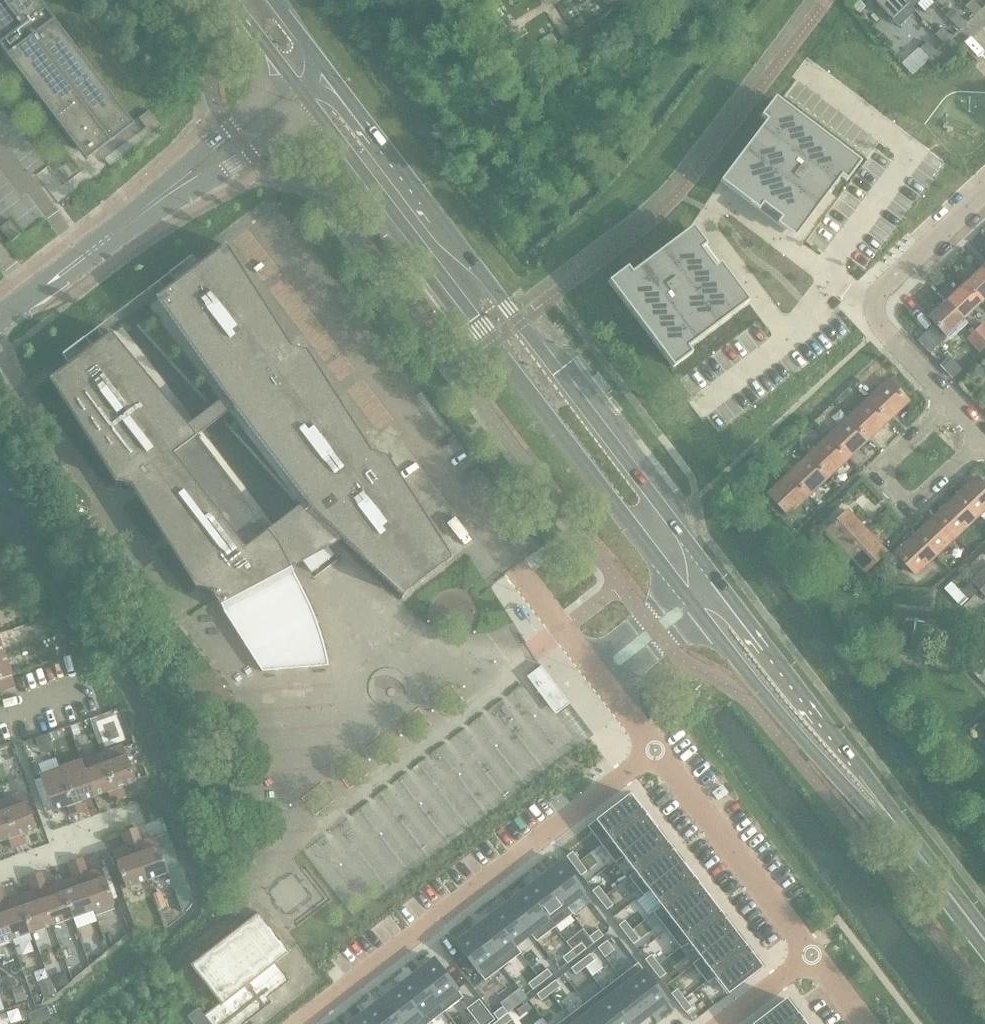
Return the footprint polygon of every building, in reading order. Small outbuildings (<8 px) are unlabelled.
[(79,151),(87,161),(92,157),(134,125),(38,0),(0,0),(0,48),(2,51),(5,55),(11,62),(79,151)] [(852,6),(859,13),(865,7),(859,0),(858,0),(852,6)] [(903,0),(874,0),(899,27),(916,12),(913,8),(912,9),(903,0)] [(912,9),(913,8),(921,0),(903,0),(912,9)] [(973,0),(966,6),(975,16),(982,10),(973,0)] [(953,9),(946,15),(960,30),(966,24),(953,9)] [(943,28),(936,35),(945,44),(952,38),(943,28)] [(927,43),(921,49),(930,58),(936,52),(927,43)] [(793,85),(737,158),(812,215),(868,142),(793,85)] [(10,221),(0,229),(12,242),(21,234),(10,221)] [(685,234),(611,289),(668,364),(741,309),(685,234)] [(320,631),(317,623),(315,615),(312,610),(309,602),(306,595),(291,568),(302,560),(312,572),(334,555),(325,543),(336,534),(403,597),(453,559),(386,456),(385,457),(372,453),(306,351),(305,352),(292,348),(226,245),(156,298),(157,300),(158,300),(226,397),(188,426),(112,334),(113,334),(112,332),(50,379),(116,483),(118,482),(131,486),(196,588),(198,587),(211,590),(263,672),(329,666),(328,658),(326,650),(323,640),(320,631)] [(964,285),(981,302),(984,299),(984,272),(982,268),(964,285)] [(964,285),(947,301),(964,319),(981,302),(964,285)] [(964,319),(947,301),(929,318),(946,336),(964,319)] [(975,331),(984,341),(984,326),(983,324),(975,331)] [(975,331),(967,338),(981,353),(984,349),(984,341),(975,331)] [(950,356),(940,365),(953,378),(962,370),(950,356)] [(888,380),(868,399),(888,421),(909,402),(888,380)] [(868,399),(848,418),(869,440),(888,421),(868,399)] [(848,418),(828,437),(849,458),(869,440),(848,418)] [(828,437),(809,455),(829,477),(849,458),(828,437)] [(809,455),(789,474),(809,496),(829,477),(809,455)] [(809,496),(789,474),(768,493),(789,515),(809,496)] [(956,497),(976,518),(984,510),(984,487),(976,477),(956,497)] [(956,497),(936,515),(957,537),(976,518),(956,497)] [(827,531),(846,552),(868,531),(848,511),(827,531)] [(936,515),(916,534),(937,556),(957,537),(936,515)] [(868,531),(846,552),(865,572),(887,551),(868,531)] [(937,556),(916,534),(896,553),(916,575),(937,556)] [(979,591),(984,585),(984,571),(972,583),(979,591)] [(0,657),(0,680),(2,680),(13,676),(5,655),(0,657)] [(560,712),(570,704),(542,666),(527,677),(539,693),(543,690),(560,712)] [(13,676),(2,680),(6,690),(16,686),(13,676)] [(49,733),(36,738),(41,753),(55,748),(49,733)] [(123,745),(102,753),(119,799),(126,797),(122,787),(136,782),(123,745)] [(102,753),(82,760),(95,797),(108,792),(111,802),(119,799),(102,753)] [(82,760),(62,767),(78,814),(85,811),(82,802),(95,797),(82,760)] [(40,775),(45,787),(53,812),(67,807),(71,816),(78,814),(62,767),(40,775)] [(713,793),(719,800),(728,793),(723,786),(713,793)] [(24,792),(3,800),(19,846),(27,844),(23,834),(37,829),(24,792)] [(630,795),(588,827),(602,845),(644,813),(630,795)] [(0,801),(0,842),(9,839),(12,849),(19,846),(3,800),(0,801)] [(644,813),(602,845),(615,862),(657,830),(644,813)] [(122,832),(125,840),(139,835),(137,827),(122,832)] [(657,830),(615,862),(616,863),(623,857),(635,872),(630,877),(630,878),(670,847),(657,830)] [(127,847),(114,852),(127,888),(148,881),(135,844),(142,842),(139,835),(125,840),(127,847)] [(142,842),(135,844),(148,881),(169,873),(156,837),(142,842)] [(670,847),(630,878),(643,895),(683,864),(670,847)] [(573,852),(567,857),(574,866),(580,861),(573,852)] [(68,863),(71,870),(85,865),(83,858),(68,863)] [(580,861),(574,866),(581,876),(588,871),(580,861)] [(561,863),(543,876),(572,914),(573,914),(567,906),(585,893),(561,863)] [(683,864),(643,895),(644,896),(650,891),(662,907),(654,913),(696,881),(683,864)] [(74,877),(60,882),(74,918),(94,911),(81,875),(88,872),(85,865),(71,870),(74,877)] [(88,872),(81,875),(94,911),(115,904),(102,867),(88,872)] [(28,877),(30,885),(45,879),(42,872),(28,877)] [(543,876),(526,889),(555,927),(572,914),(543,876)] [(30,885),(33,892),(20,896),(33,933),(53,926),(40,889),(47,887),(45,879),(30,885)] [(696,881),(654,913),(668,930),(709,898),(696,881)] [(60,882),(47,887),(40,889),(53,926),(74,918),(60,882)] [(599,886),(593,891),(600,900),(606,896),(599,886)] [(526,889),(509,903),(538,940),(555,927),(526,889)] [(7,901),(0,904),(0,905),(13,940),(33,933),(20,896),(7,901)] [(606,896),(600,900),(608,910),(614,905),(606,896)] [(709,898),(668,930),(681,948),(723,916),(709,898)] [(509,903),(492,916),(521,954),(522,953),(516,945),(531,934),(537,941),(538,940),(509,903)] [(13,940),(0,905),(0,945),(13,940)] [(188,1017),(193,1023),(244,1023),(271,1004),(267,999),(289,982),(276,964),(290,953),(289,952),(259,913),(248,921),(247,922),(191,965),(220,1004),(204,1016),(198,1009),(188,1017)] [(492,916),(475,929),(504,967),(521,954),(492,916)] [(723,916),(681,948),(689,943),(701,958),(693,964),(694,965),(736,933),(723,916)] [(625,921),(619,925),(627,935),(633,930),(625,921)] [(475,929),(457,943),(486,981),(504,967),(475,929)] [(599,930),(590,937),(595,943),(604,936),(599,930)] [(633,930),(627,935),(634,944),(640,940),(633,930)] [(736,933),(694,965),(707,982),(749,950),(736,933)] [(608,941),(598,948),(605,958),(615,950),(608,941)] [(582,943),(573,950),(577,957),(587,949),(582,943)] [(573,950),(563,957),(568,964),(577,957),(573,950)] [(749,950),(707,982),(708,983),(715,977),(728,994),(763,968),(749,950)] [(590,954),(581,961),(586,967),(595,960),(590,954)] [(652,955),(645,960),(653,969),(659,964),(652,955)] [(434,960),(416,973),(445,1011),(463,997),(434,960)] [(581,961),(572,969),(576,975),(586,967),(581,961)] [(638,964),(621,977),(650,1015),(667,1001),(638,964)] [(659,964),(653,969),(660,979),(666,974),(659,964)] [(548,969),(538,976),(543,983),(553,976),(548,969)] [(399,986),(428,1023),(429,1023),(445,1011),(416,973),(399,986)] [(538,976),(529,984),(533,990),(543,983),(538,976)] [(603,990),(629,1023),(638,1023),(650,1015),(621,977),(603,990)] [(14,979),(6,981),(8,989),(16,986),(14,979)] [(50,980),(39,984),(44,998),(55,994),(50,980)] [(556,980),(547,987),(552,994),(561,986),(556,980)] [(16,988),(13,989),(18,1002),(28,999),(23,985),(16,988)] [(382,1000),(401,1023),(428,1023),(399,986),(382,1000)] [(547,987),(537,995),(542,1001),(552,994),(547,987)] [(678,989),(672,994),(679,1003),(685,999),(678,989)] [(586,1003),(602,1023),(629,1023),(603,990),(586,1003)] [(685,999),(679,1003),(686,1013),(692,1008),(685,999)] [(754,1023),(791,1023),(800,1017),(786,999),(754,1023)] [(365,1013),(374,1023),(401,1023),(382,1000),(365,1013)] [(467,1009),(479,1023),(490,1023),(495,1020),(480,1000),(467,1009)] [(569,1017),(574,1023),(602,1023),(586,1003),(569,1017)] [(503,1007),(494,1014),(499,1020),(508,1013),(503,1007)] [(33,1013),(32,1013),(36,1023),(39,1022),(40,1022),(52,1017),(48,1008),(33,1013)] [(350,1023),(374,1023),(365,1013),(350,1023)] [(499,1020),(501,1023),(507,1023),(513,1020),(508,1013),(499,1020)]
